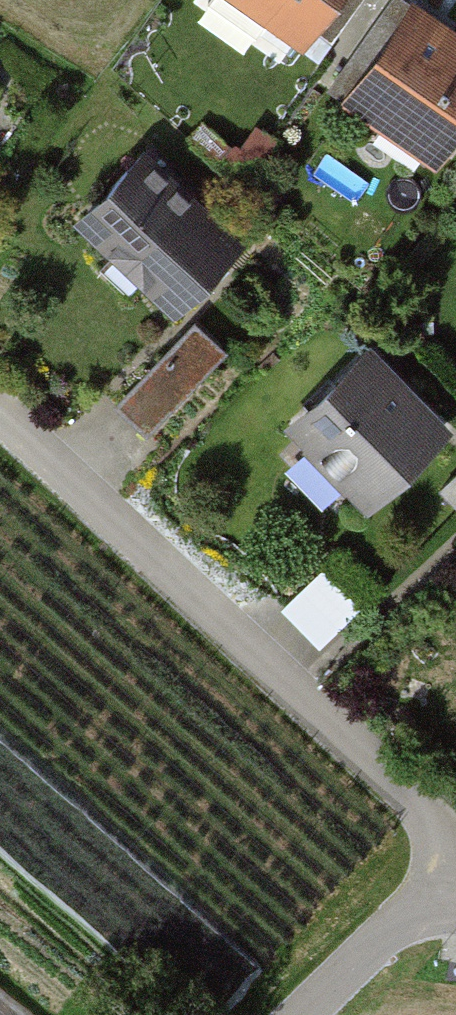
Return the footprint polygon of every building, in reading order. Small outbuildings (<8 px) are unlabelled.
[(303,45),(332,0),(231,0),(303,45)] [(411,4),(343,104),(439,170),(455,146),(455,34),(411,4)] [(151,147),(72,227),(169,322),(248,243),(151,147)] [(200,316),(120,398),(151,428),(231,346),(200,316)] [(452,415),(376,338),(288,423),(365,501),(452,415)] [(324,639),(365,598),(328,560),(286,602),(324,639)]
